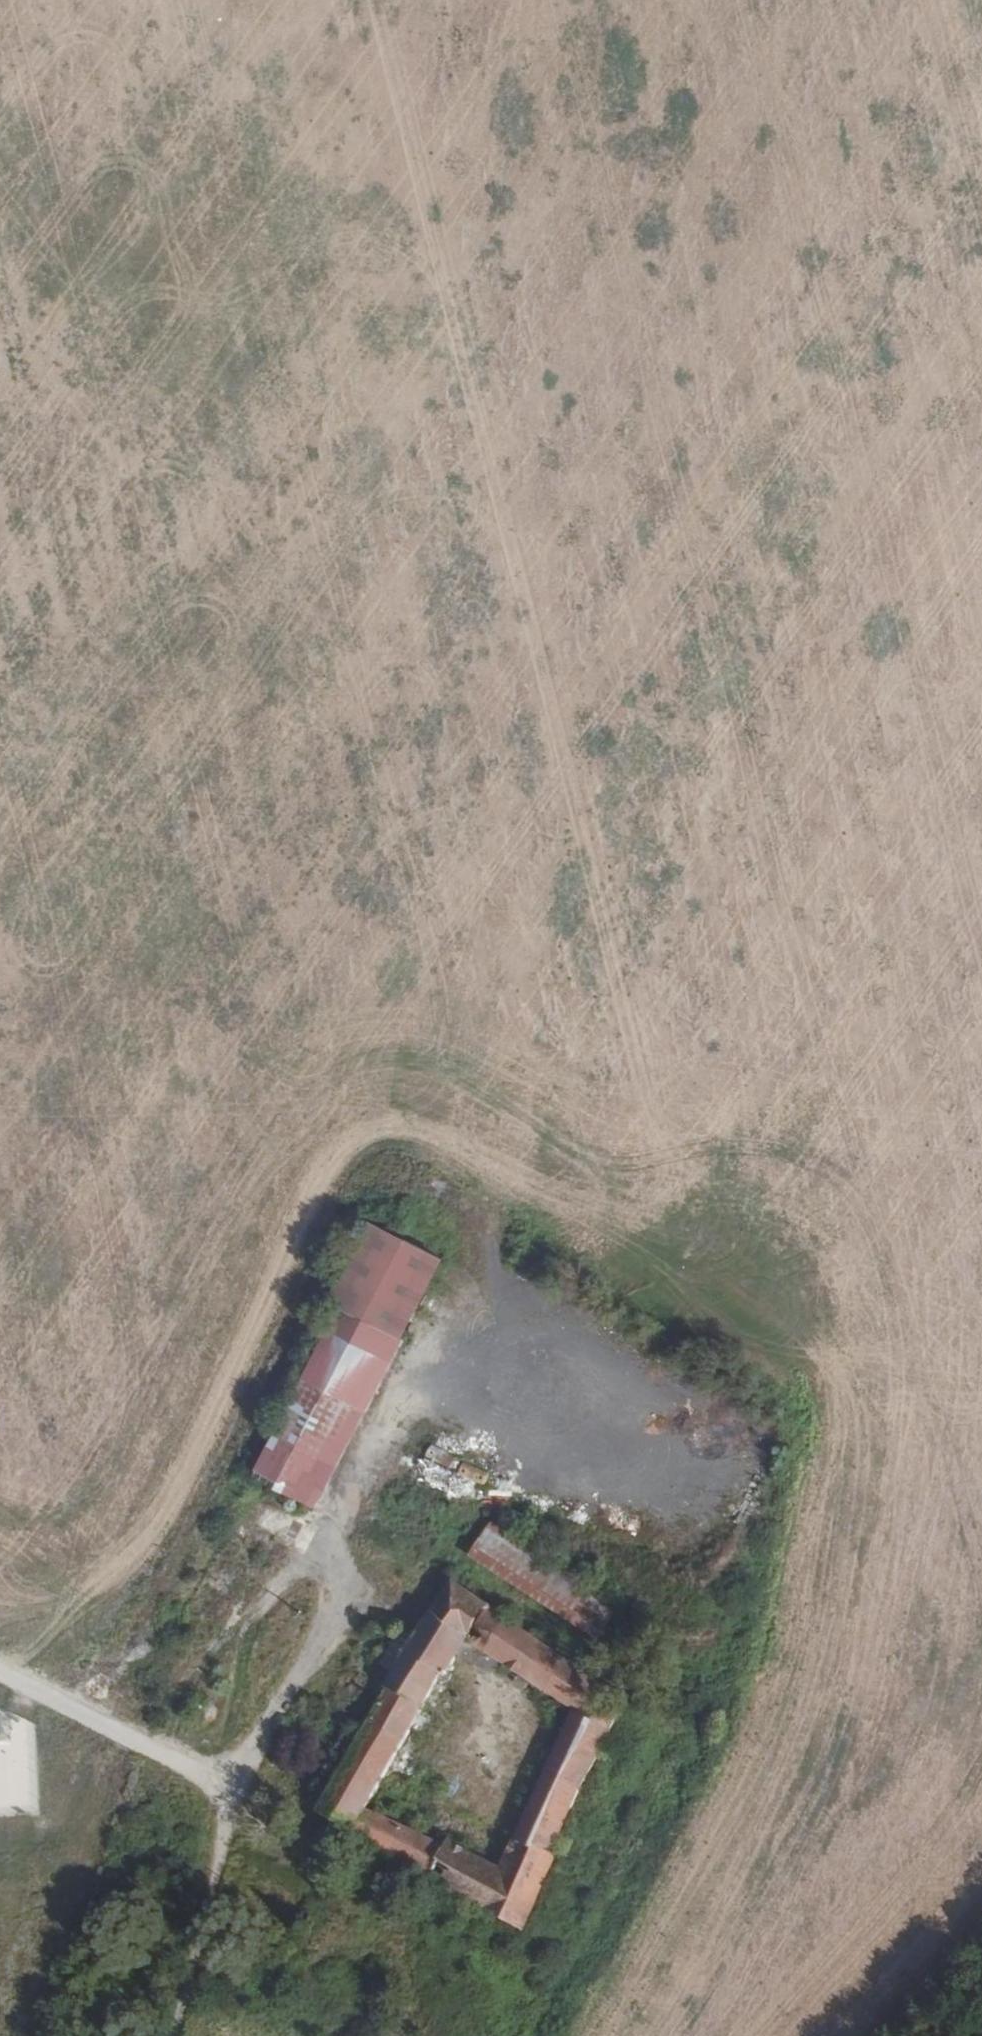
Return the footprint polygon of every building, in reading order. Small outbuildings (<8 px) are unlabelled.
[(279,1567),(407,1315),(345,1285),(256,1460),(195,1586),(229,1605),(256,1556),(279,1567)] [(492,1525),(472,1558),(596,1634),(616,1602),(492,1525)] [(348,1831),(339,1851),(507,1944),(554,1859),(548,1855),(553,1846),(585,1786),(604,1796),(616,1775),(598,1764),(612,1736),(631,1703),(449,1575),(315,1812),(348,1831)] [(632,1747),(612,1736),(598,1764),(616,1775),(632,1747)] [(585,1786),(553,1846),(568,1856),(579,1838),(593,1846),(612,1808),(601,1803),(604,1796),(585,1786)] [(472,1901),(487,1870),(418,1830),(413,1840),(401,1862),(472,1901)]
